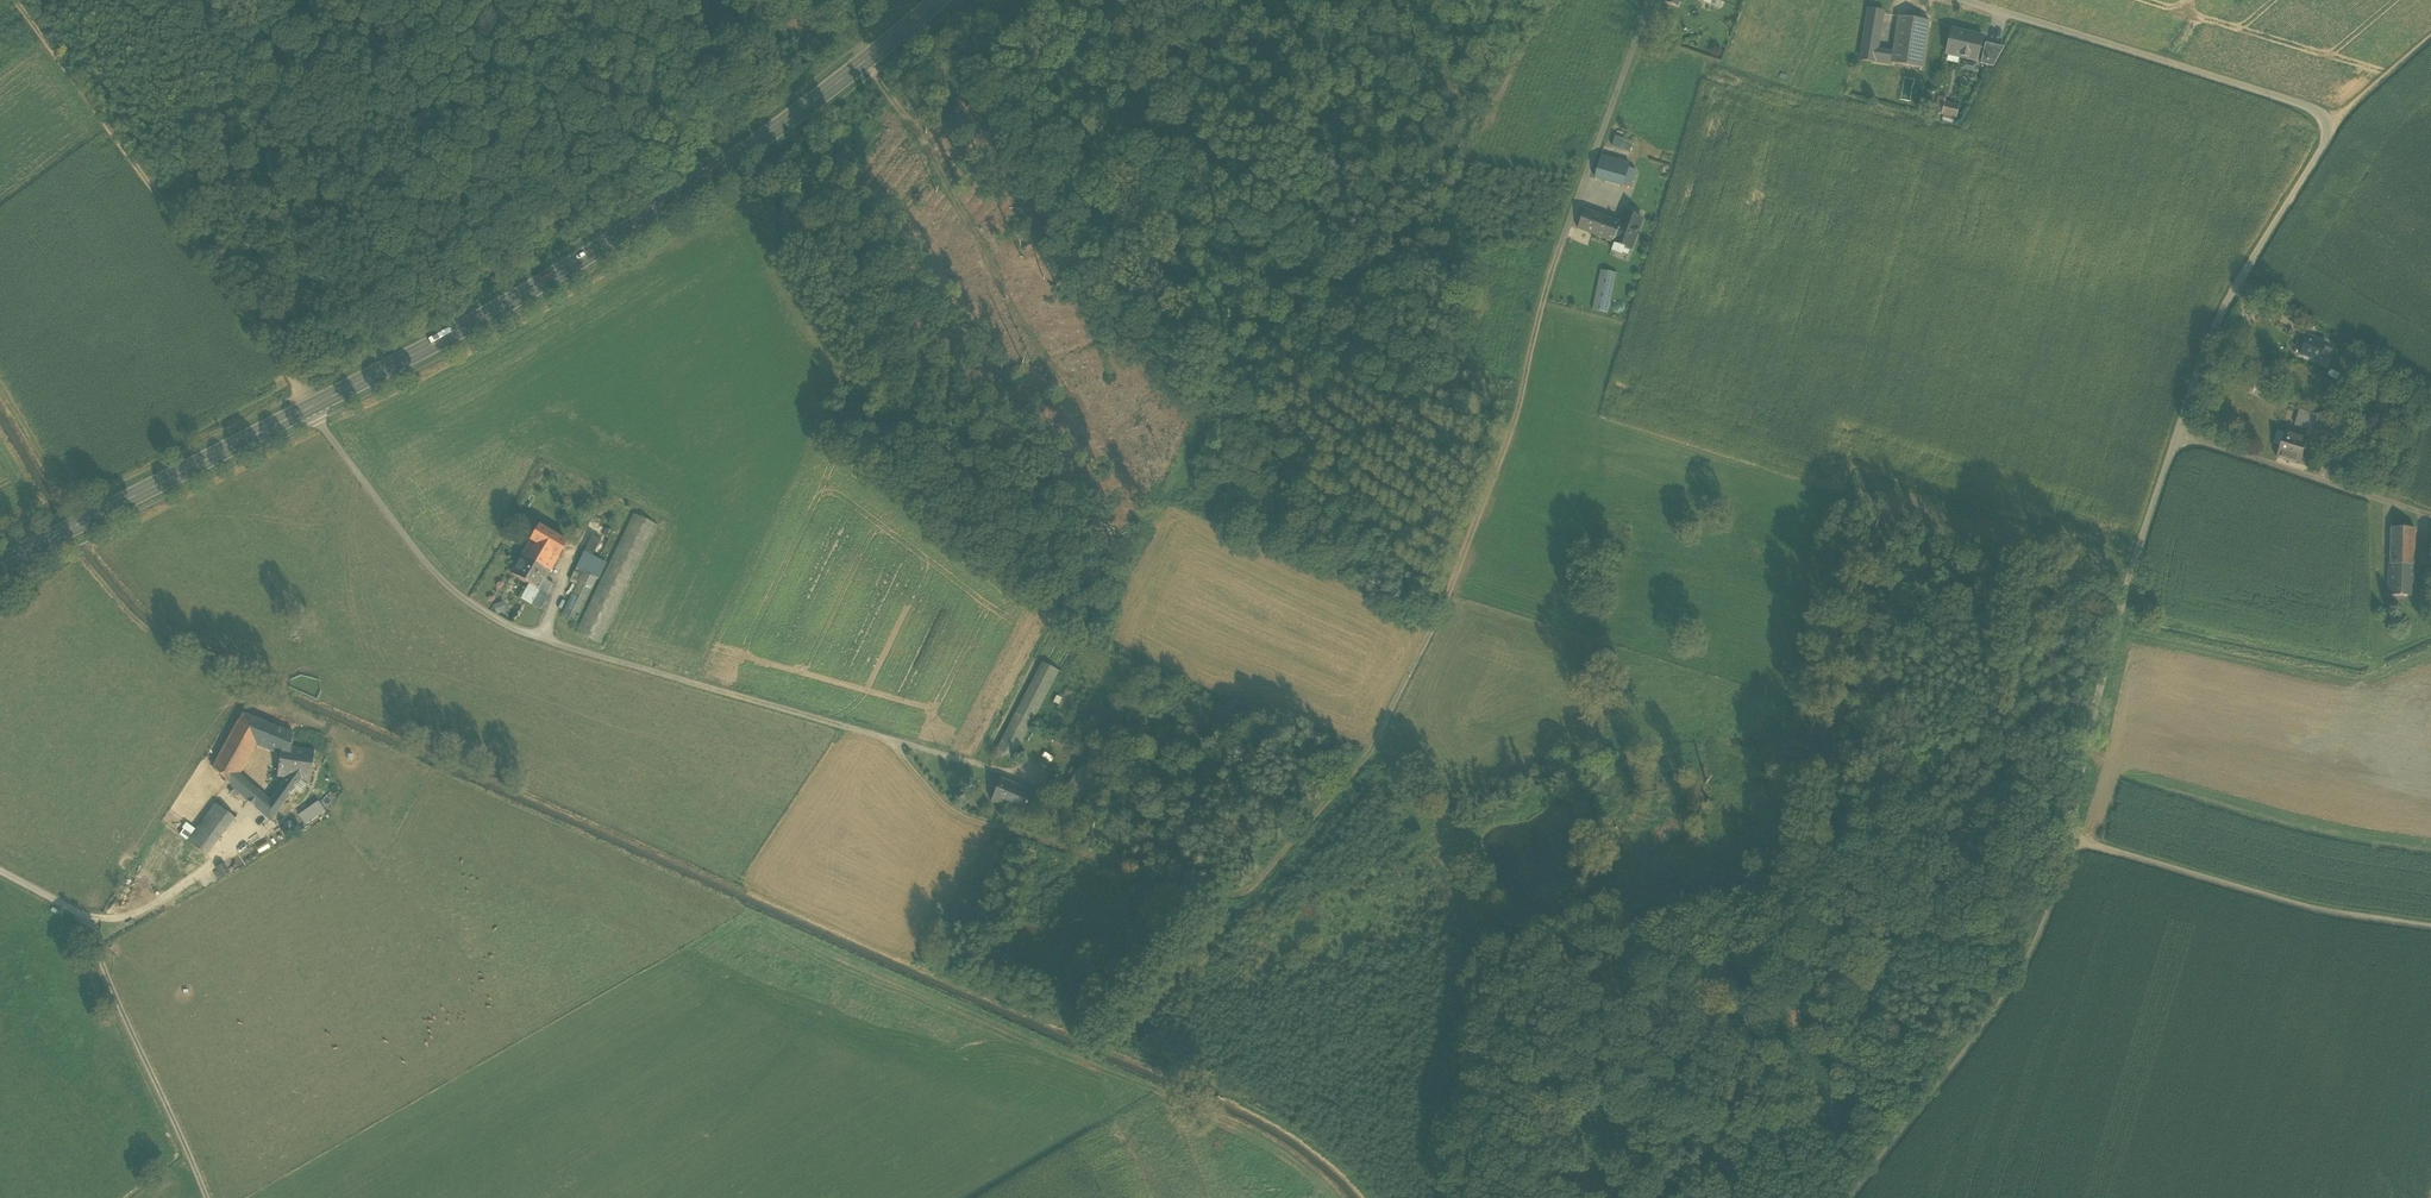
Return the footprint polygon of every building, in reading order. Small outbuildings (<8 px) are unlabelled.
[(1877,62),(1878,53),(1879,46),(1878,46),(1883,13),(1869,10),(1861,60),(1877,62)] [(1930,22),(1899,17),(1893,56),(1892,64),(1923,69),(1930,22)] [(1983,37),(1952,30),(1946,54),(1978,62),(1983,37)] [(2004,48),(1986,44),(1981,64),(1993,67),(2004,48)] [(1877,62),(1892,64),(1893,56),(1878,53),(1877,62)] [(1960,59),(1958,67),(1977,71),(1979,63),(1960,59)] [(1945,99),(1939,98),(1935,112),(1957,118),(1960,107),(1946,103),(1945,99)] [(1612,148),(1632,151),(1634,139),(1615,135),(1612,148)] [(1595,179),(1623,186),(1629,164),(1602,156),(1595,179)] [(1622,223),(1585,209),(1578,229),(1614,242),(1622,223)] [(1626,213),(1622,223),(1614,242),(1631,249),(1643,219),(1626,213)] [(1609,312),(1617,272),(1601,269),(1592,309),(1609,312)] [(2326,347),(2327,344),(2307,336),(2300,354),(2320,362),(2326,347)] [(2326,347),(2320,362),(2326,364),(2332,350),(2326,347)] [(2379,399),(2375,410),(2383,413),(2387,402),(2379,399)] [(2294,425),(2310,430),(2314,414),(2299,410),(2294,425)] [(2326,418),(2314,414),(2310,430),(2321,434),(2326,418)] [(2307,440),(2284,432),(2276,457),(2300,464),(2307,440)] [(633,513),(575,632),(600,645),(658,526),(633,513)] [(566,543),(539,527),(531,540),(558,556),(566,543)] [(2392,527),(2390,564),(2414,565),(2415,528),(2392,527)] [(599,539),(591,556),(598,559),(609,538),(602,534),(599,539)] [(592,535),(584,552),(591,556),(599,539),(592,535)] [(558,556),(531,540),(522,556),(548,572),(558,556)] [(591,556),(584,552),(576,569),(582,572),(582,571),(597,579),(605,563),(598,559),(591,556)] [(548,572),(522,556),(511,574),(528,584),(520,597),(531,604),(539,590),(536,588),(541,579),(544,581),(549,573),(548,572)] [(2389,594),(2413,595),(2414,565),(2390,564),(2389,594)] [(582,572),(560,617),(575,625),(597,579),(582,571),(582,572)] [(544,581),(541,579),(536,588),(539,590),(547,595),(553,586),(544,581)] [(531,604),(531,605),(539,609),(547,595),(539,590),(531,604)] [(1041,662),(995,750),(1013,759),(1033,722),(1059,671),(1041,662)] [(243,713),(216,760),(212,768),(232,785),(239,775),(256,745),(267,723),(264,722),(245,713),(243,713)] [(293,734),(267,723),(256,745),(280,755),(282,746),(291,747),(293,736),(293,734)] [(296,748),(292,748),(291,747),(282,746),(280,755),(277,777),(300,780),(306,781),(310,782),(315,751),(296,748)] [(327,753),(315,751),(310,782),(309,783),(322,785),(327,753)] [(1094,780),(1078,770),(1063,795),(1078,805),(1079,805),(1094,780)] [(256,791),(239,775),(232,785),(248,800),(256,791)] [(300,780),(286,778),(286,779),(270,802),(264,797),(263,799),(260,800),(255,805),(271,820),(290,795),(300,780)] [(1000,778),(990,801),(1015,812),(1019,802),(1012,799),(1013,797),(1006,794),(1011,783),(1000,778)] [(300,780),(290,795),(294,798),(306,781),(300,780)] [(1032,792),(1011,783),(1006,794),(1013,797),(1012,799),(1019,802),(1015,812),(1022,815),(1032,792)] [(264,797),(256,791),(248,800),(255,805),(260,800),(263,799),(264,797)] [(1057,803),(1032,792),(1022,815),(1052,827),(1061,806),(1061,805),(1057,803)] [(1078,805),(1061,795),(1057,803),(1061,805),(1061,806),(1073,813),(1078,805)] [(318,801),(299,815),(306,825),(325,811),(318,801)] [(224,810),(216,804),(211,810),(219,817),(224,810)] [(211,810),(195,831),(214,846),(230,825),(219,817),(211,810)] [(235,818),(224,810),(219,817),(230,825),(235,818)] [(214,846),(195,831),(187,841),(206,856),(214,846)] [(216,867),(222,877),(231,871),(225,861),(216,867)]
